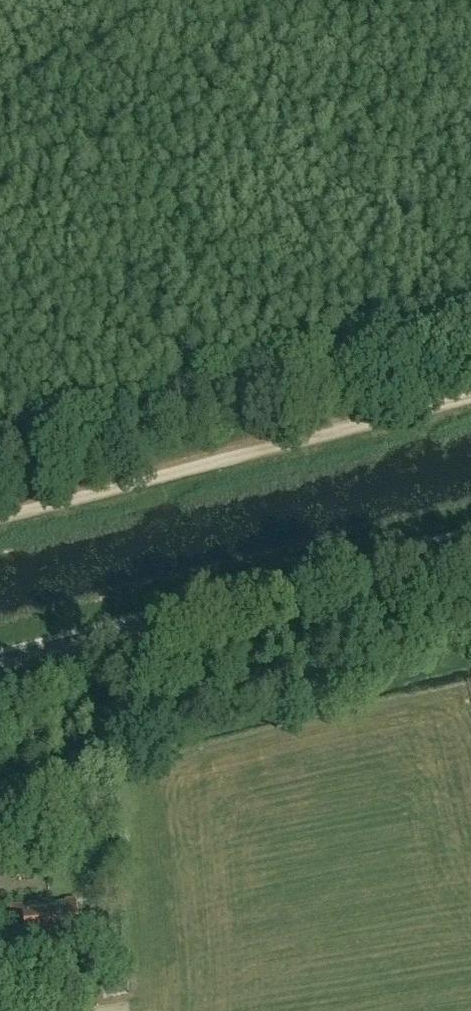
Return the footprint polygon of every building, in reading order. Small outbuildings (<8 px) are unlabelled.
[(41,938),(74,935),(71,900),(11,906),(13,922),(24,921),(25,931),(10,933),(11,951),(42,948),(41,938)]
